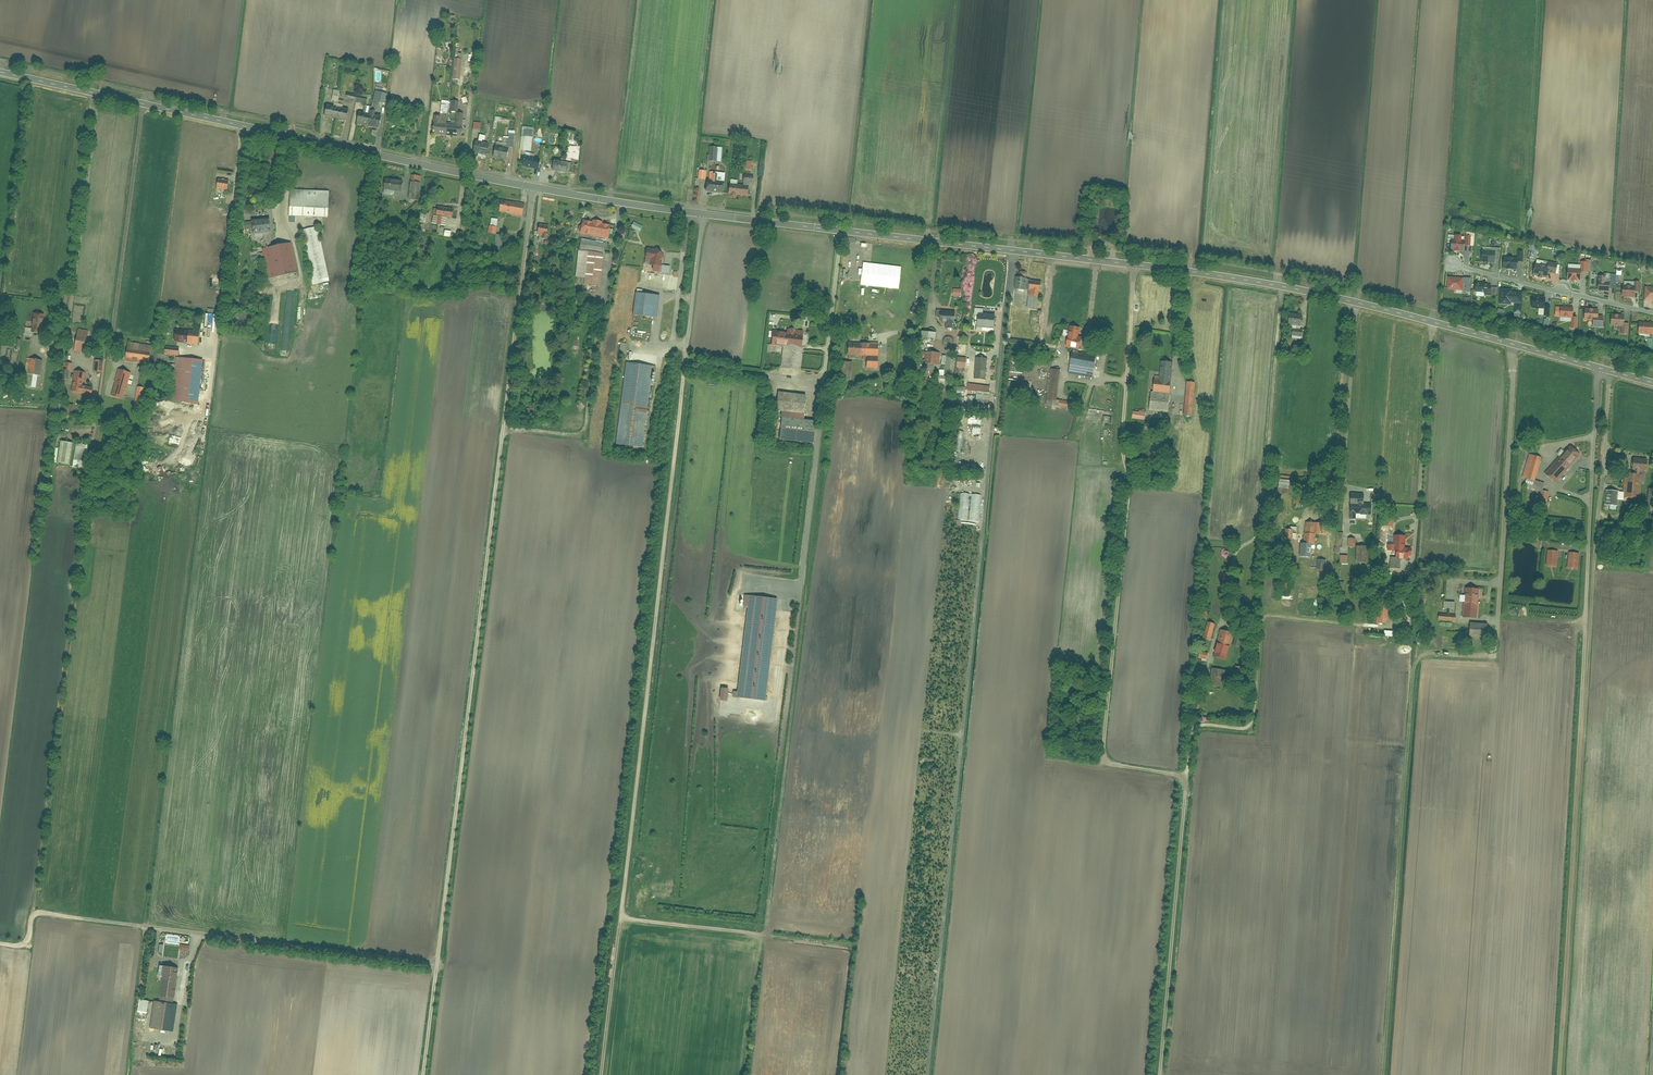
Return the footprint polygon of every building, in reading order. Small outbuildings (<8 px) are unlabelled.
[(444,50),(437,49),(435,65),(442,65),(444,50)] [(454,58),(452,78),(459,79),(461,58),(454,58)] [(326,106),(324,117),(345,121),(347,111),(343,110),(346,96),(345,101),(338,99),(336,108),(329,107),(326,106)] [(432,126),(432,134),(456,136),(457,129),(461,129),(462,115),(456,114),(457,102),(452,102),(451,107),(440,106),(439,118),(433,118),(432,126)] [(359,114),(357,124),(377,128),(378,126),(380,119),(375,118),(377,111),(371,110),(370,116),(359,114)] [(570,163),(576,164),(579,142),(574,142),(575,134),(563,133),(562,143),(567,144),(565,163),(551,161),(550,170),(569,172),(570,163)] [(495,144),(493,157),(505,159),(507,148),(511,149),(513,136),(507,135),(506,140),(503,139),(502,145),(495,144)] [(476,141),(474,153),(487,155),(489,145),(484,144),(485,139),(480,138),(479,142),(476,141)] [(556,147),(552,151),(556,155),(560,151),(556,147)] [(718,149),(710,149),(710,161),(718,160),(718,149)] [(522,155),(520,166),(538,169),(540,158),(522,155)] [(745,160),(744,169),(751,170),(752,162),(745,160)] [(698,179),(706,180),(707,171),(699,170),(698,179)] [(706,182),(704,191),(720,193),(722,174),(711,173),(710,182),(706,182)] [(728,182),(726,194),(744,197),(746,182),(751,183),(752,176),(743,174),(741,187),(735,186),(735,182),(728,182)] [(387,178),(385,189),(400,191),(401,180),(387,178)] [(229,181),(218,179),(216,192),(227,193),(229,181)] [(418,201),(421,184),(411,183),(409,200),(418,201)] [(291,189),(290,215),(326,216),(327,190),(291,189)] [(524,204),(500,200),(498,209),(522,213),(524,204)] [(438,206),(436,215),(452,218),(453,209),(438,206)] [(402,229),(403,215),(395,214),(394,228),(402,229)] [(268,218),(251,219),(252,232),(269,231),(268,218)] [(607,224),(582,220),(580,231),(606,235),(607,224)] [(640,232),(643,226),(634,222),(631,228),(640,232)] [(496,235),(497,227),(489,225),(488,233),(496,235)] [(329,281),(316,226),(300,230),(313,284),(329,281)] [(541,226),(539,238),(548,239),(549,227),(541,226)] [(511,244),(511,235),(496,235),(496,250),(503,250),(503,244),(511,244)] [(588,282),(598,284),(604,241),(583,238),(577,276),(589,278),(588,282)] [(1450,240),(1450,252),(1465,251),(1465,240),(1450,240)] [(290,243),(262,248),(268,279),(296,273),(290,243)] [(1481,247),(1481,262),(1494,262),(1494,259),(1499,259),(1499,247),(1481,247)] [(655,250),(646,248),(644,265),(653,266),(652,272),(659,272),(660,267),(661,267),(662,259),(664,257),(657,248),(655,250)] [(1503,257),(1503,268),(1518,268),(1518,257),(1503,257)] [(1567,266),(1566,280),(1580,281),(1581,274),(1590,275),(1591,261),(1587,261),(1587,263),(1581,262),(1581,267),(1567,266)] [(1533,266),(1533,277),(1547,277),(1548,270),(1554,271),(1555,263),(1546,263),(1546,266),(1533,266)] [(1026,308),(1035,309),(1037,282),(1025,281),(1025,273),(1017,273),(1016,290),(1028,291),(1026,308)] [(1598,277),(1597,291),(1609,292),(1609,287),(1615,288),(1615,274),(1608,274),(1608,278),(1598,277)] [(1448,275),(1447,288),(1461,289),(1462,276),(1448,275)] [(1473,281),(1473,292),(1483,292),(1483,295),(1496,296),(1496,285),(1490,285),(1490,282),(1473,281)] [(1621,286),(1620,297),(1633,298),(1633,291),(1638,291),(1638,283),(1633,283),(1632,287),(1621,286)] [(1643,301),(1652,301),(1652,288),(1644,288),(1643,301)] [(1511,290),(1501,290),(1500,304),(1510,305),(1510,302),(1520,302),(1521,294),(1511,294),(1511,290)] [(635,293),(633,315),(656,318),(659,296),(635,293)] [(1545,296),(1531,296),(1530,308),(1543,308),(1543,316),(1549,316),(1550,302),(1544,302),(1545,296)] [(1572,308),(1561,308),(1561,316),(1568,317),(1568,327),(1575,327),(1575,316),(1572,316),(1572,308)] [(976,316),(976,328),(991,328),(992,316),(983,316),(983,310),(973,310),(973,316),(976,316)] [(1596,310),(1584,310),(1584,320),(1589,320),(1589,327),(1596,327),(1596,323),(1601,323),(1601,317),(1596,317),(1596,310)] [(954,314),(938,312),(938,322),(944,322),(944,327),(949,328),(949,322),(953,322),(954,314)] [(44,315),(33,314),(31,329),(31,333),(32,333),(42,334),(44,315)] [(1301,315),(1289,315),(1288,329),(1291,329),(1291,339),(1301,340),(1301,329),(1300,329),(1301,315)] [(1621,316),(1611,316),(1610,326),(1620,327),(1619,334),(1624,335),(1625,324),(1621,323),(1621,316)] [(1638,325),(1638,334),(1648,334),(1648,336),(1652,336),(1652,329),(1652,326),(1638,325)] [(176,328),(175,341),(198,344),(199,331),(176,328)] [(1073,349),(1068,374),(1088,378),(1092,357),(1075,354),(1078,339),(1073,338),(1074,330),(1067,328),(1063,347),(1073,349)] [(88,331),(78,329),(74,352),(84,354),(88,331)] [(781,368),(799,370),(803,331),(787,329),(786,332),(773,331),(771,345),(783,346),(781,368)] [(151,346),(128,343),(125,362),(149,366),(151,346)] [(876,345),(845,344),(845,359),(853,359),(853,355),(863,355),(862,367),(875,368),(876,345)] [(969,346),(959,345),(958,354),(968,355),(969,346)] [(180,348),(166,346),(164,354),(179,356),(180,348)] [(941,353),(926,352),(925,364),(940,365),(941,353)] [(202,360),(176,357),(172,402),(198,404),(202,360)] [(966,369),(967,358),(959,357),(957,368),(966,369)] [(988,358),(976,357),(975,370),(976,371),(975,379),(986,380),(988,358)] [(42,361),(26,359),(24,375),(27,375),(37,377),(40,377),(42,361)] [(104,362),(94,361),(93,373),(102,374),(104,362)] [(72,364),(64,362),(62,369),(70,371),(72,364)] [(1145,409),(1164,412),(1169,364),(1161,363),(1160,378),(1154,377),(1152,394),(1147,393),(1145,409)] [(624,364),(613,444),(639,448),(648,376),(654,377),(655,368),(624,364)] [(847,380),(848,364),(836,364),(835,379),(847,380)] [(69,381),(70,371),(62,369),(60,379),(69,381)] [(131,373),(118,370),(114,383),(115,383),(111,397),(122,401),(126,387),(131,388),(133,382),(129,381),(131,373)] [(1057,404),(1061,371),(1051,370),(1048,403),(1057,404)] [(85,374),(74,372),(70,393),(91,396),(93,388),(83,386),(85,374)] [(36,389),(37,377),(27,375),(25,387),(36,389)] [(1183,416),(1189,416),(1192,383),(1186,383),(1183,416)] [(991,386),(968,384),(967,391),(977,392),(977,391),(990,393),(991,386)] [(144,388),(137,387),(133,412),(140,413),(144,388)] [(151,392),(151,395),(151,397),(152,399),(154,401),(156,402),(159,403),(161,403),(164,401),(165,399),(166,397),(167,394),(166,391),(164,389),(162,388),(159,387),(156,388),(154,389),(152,390),(151,392)] [(990,393),(977,391),(977,392),(975,409),(988,410),(990,393)] [(806,395),(778,392),(776,411),(781,411),(804,414),(806,395)] [(73,406),(65,405),(63,418),(68,419),(68,416),(72,416),(73,406)] [(1133,411),(1132,419),(1145,420),(1146,411),(1140,410),(1140,412),(1133,411)] [(804,414),(781,411),(780,417),(781,417),(779,440),(813,444),(816,421),(804,419),(804,414)] [(982,422),(972,422),(971,430),(981,430),(982,422)] [(72,444),(60,442),(56,464),(69,466),(72,444)] [(89,446),(76,444),(72,468),(76,469),(77,468),(85,469),(89,446)] [(1556,483),(1580,455),(1569,446),(1565,451),(1562,449),(1556,455),(1559,457),(1545,474),(1556,483)] [(1541,458),(1529,454),(1522,478),(1526,479),(1524,486),(1541,491),(1544,484),(1534,481),(1541,458)] [(1647,459),(1633,458),(1631,471),(1633,471),(1633,474),(1639,474),(1640,471),(1646,472),(1647,459)] [(1633,474),(1624,473),(1622,498),(1639,499),(1641,475),(1639,474),(1633,474)] [(1289,478),(1277,477),(1276,492),(1288,493),(1289,478)] [(1618,492),(1605,490),(1604,505),(1617,506),(1618,492)] [(1549,492),(1543,491),(1540,505),(1546,507),(1549,492)] [(979,522),(981,495),(960,493),(958,520),(979,522)] [(1351,493),(1350,519),(1355,520),(1356,514),(1360,515),(1367,516),(1367,515),(1372,515),(1372,503),(1364,503),(1365,494),(1351,493)] [(1302,496),(1293,495),(1292,512),(1301,513),(1302,496)] [(1391,527),(1392,513),(1383,513),(1382,526),(1391,527)] [(1324,523),(1305,522),(1303,543),(1310,543),(1310,533),(1323,534),(1324,523)] [(1407,561),(1407,549),(1401,549),(1401,546),(1404,547),(1405,537),(1394,536),(1393,550),(1396,551),(1395,557),(1390,557),(1390,566),(1399,567),(1399,560),(1407,561)] [(1370,547),(1357,546),(1356,563),(1369,563),(1370,547)] [(1558,551),(1547,551),(1546,566),(1557,566),(1558,551)] [(1568,552),(1566,568),(1577,569),(1579,554),(1568,552)] [(1464,603),(1462,618),(1478,619),(1479,603),(1478,603),(1479,589),(1465,588),(1465,596),(1460,595),(1459,602),(1464,603)] [(779,600),(750,596),(736,697),(765,701),(779,600)] [(1407,610),(1408,597),(1401,597),(1401,600),(1393,599),(1392,609),(1407,610)] [(1387,624),(1389,603),(1377,602),(1376,623),(1387,624)] [(1439,614),(1438,621),(1455,622),(1456,615),(1439,614)] [(1215,625),(1207,622),(1202,639),(1210,641),(1215,625)] [(1489,625),(1470,623),(1469,638),(1488,639),(1489,625)] [(1226,660),(1230,645),(1233,636),(1233,634),(1220,630),(1213,656),(1226,660)] [(1238,648),(1241,639),(1233,636),(1230,645),(1238,648)] [(1207,660),(1208,653),(1200,652),(1198,659),(1207,660)] [(1246,668),(1236,667),(1234,677),(1245,678),(1246,668)] [(1226,671),(1212,669),(1209,687),(1220,689),(1221,679),(1225,680),(1226,671)] [(728,689),(721,688),(719,701),(727,702),(728,689)] [(177,967),(163,965),(159,999),(173,1001),(177,967)] [(139,999),(137,1011),(147,1013),(149,1000),(139,999)] [(177,1004),(153,1001),(150,1027),(174,1030),(177,1004)]
